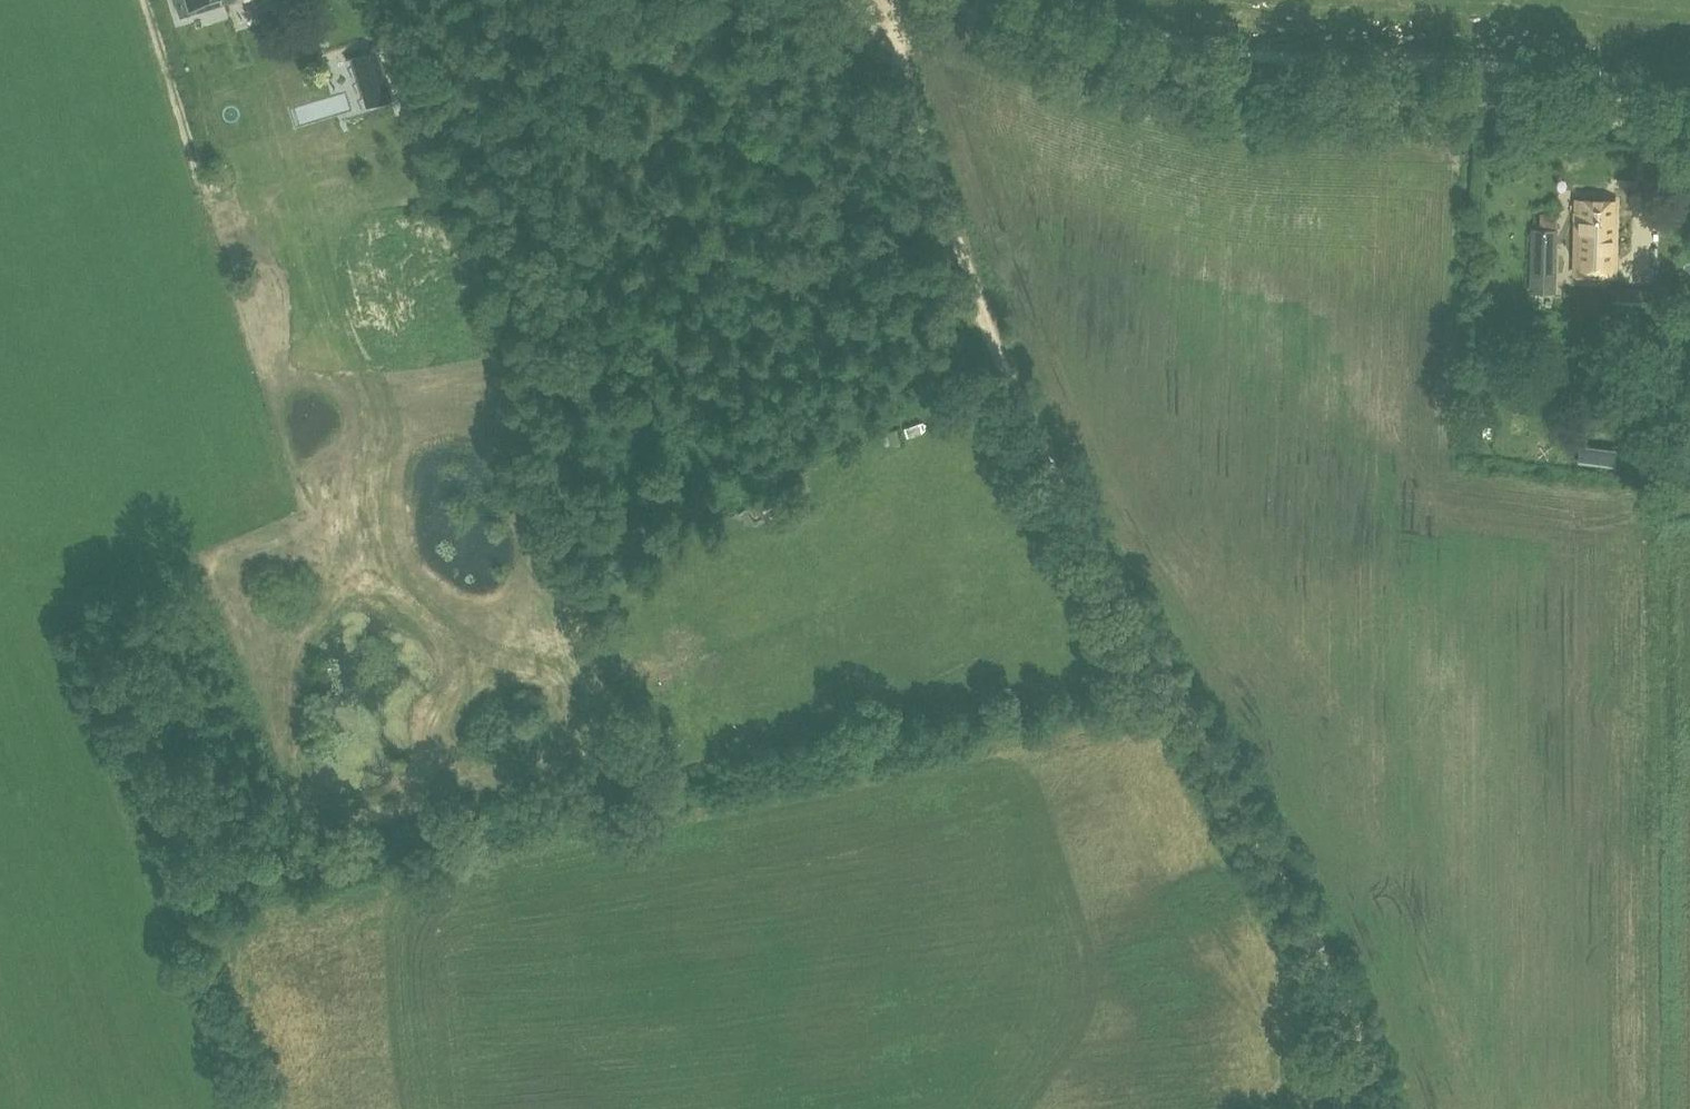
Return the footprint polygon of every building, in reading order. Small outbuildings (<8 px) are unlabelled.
[(184,14),(198,9),(203,24),(231,15),(226,0),(180,0),(184,14)] [(379,48),(353,56),(366,105),(394,97),(379,48)] [(1615,201),(1576,201),(1576,244),(1615,244),(1615,201)] [(1556,291),(1557,231),(1558,204),(1532,203),(1532,230),(1529,230),(1529,290),(1556,291)] [(890,441),(875,447),(881,460),(896,454),(890,441)]
